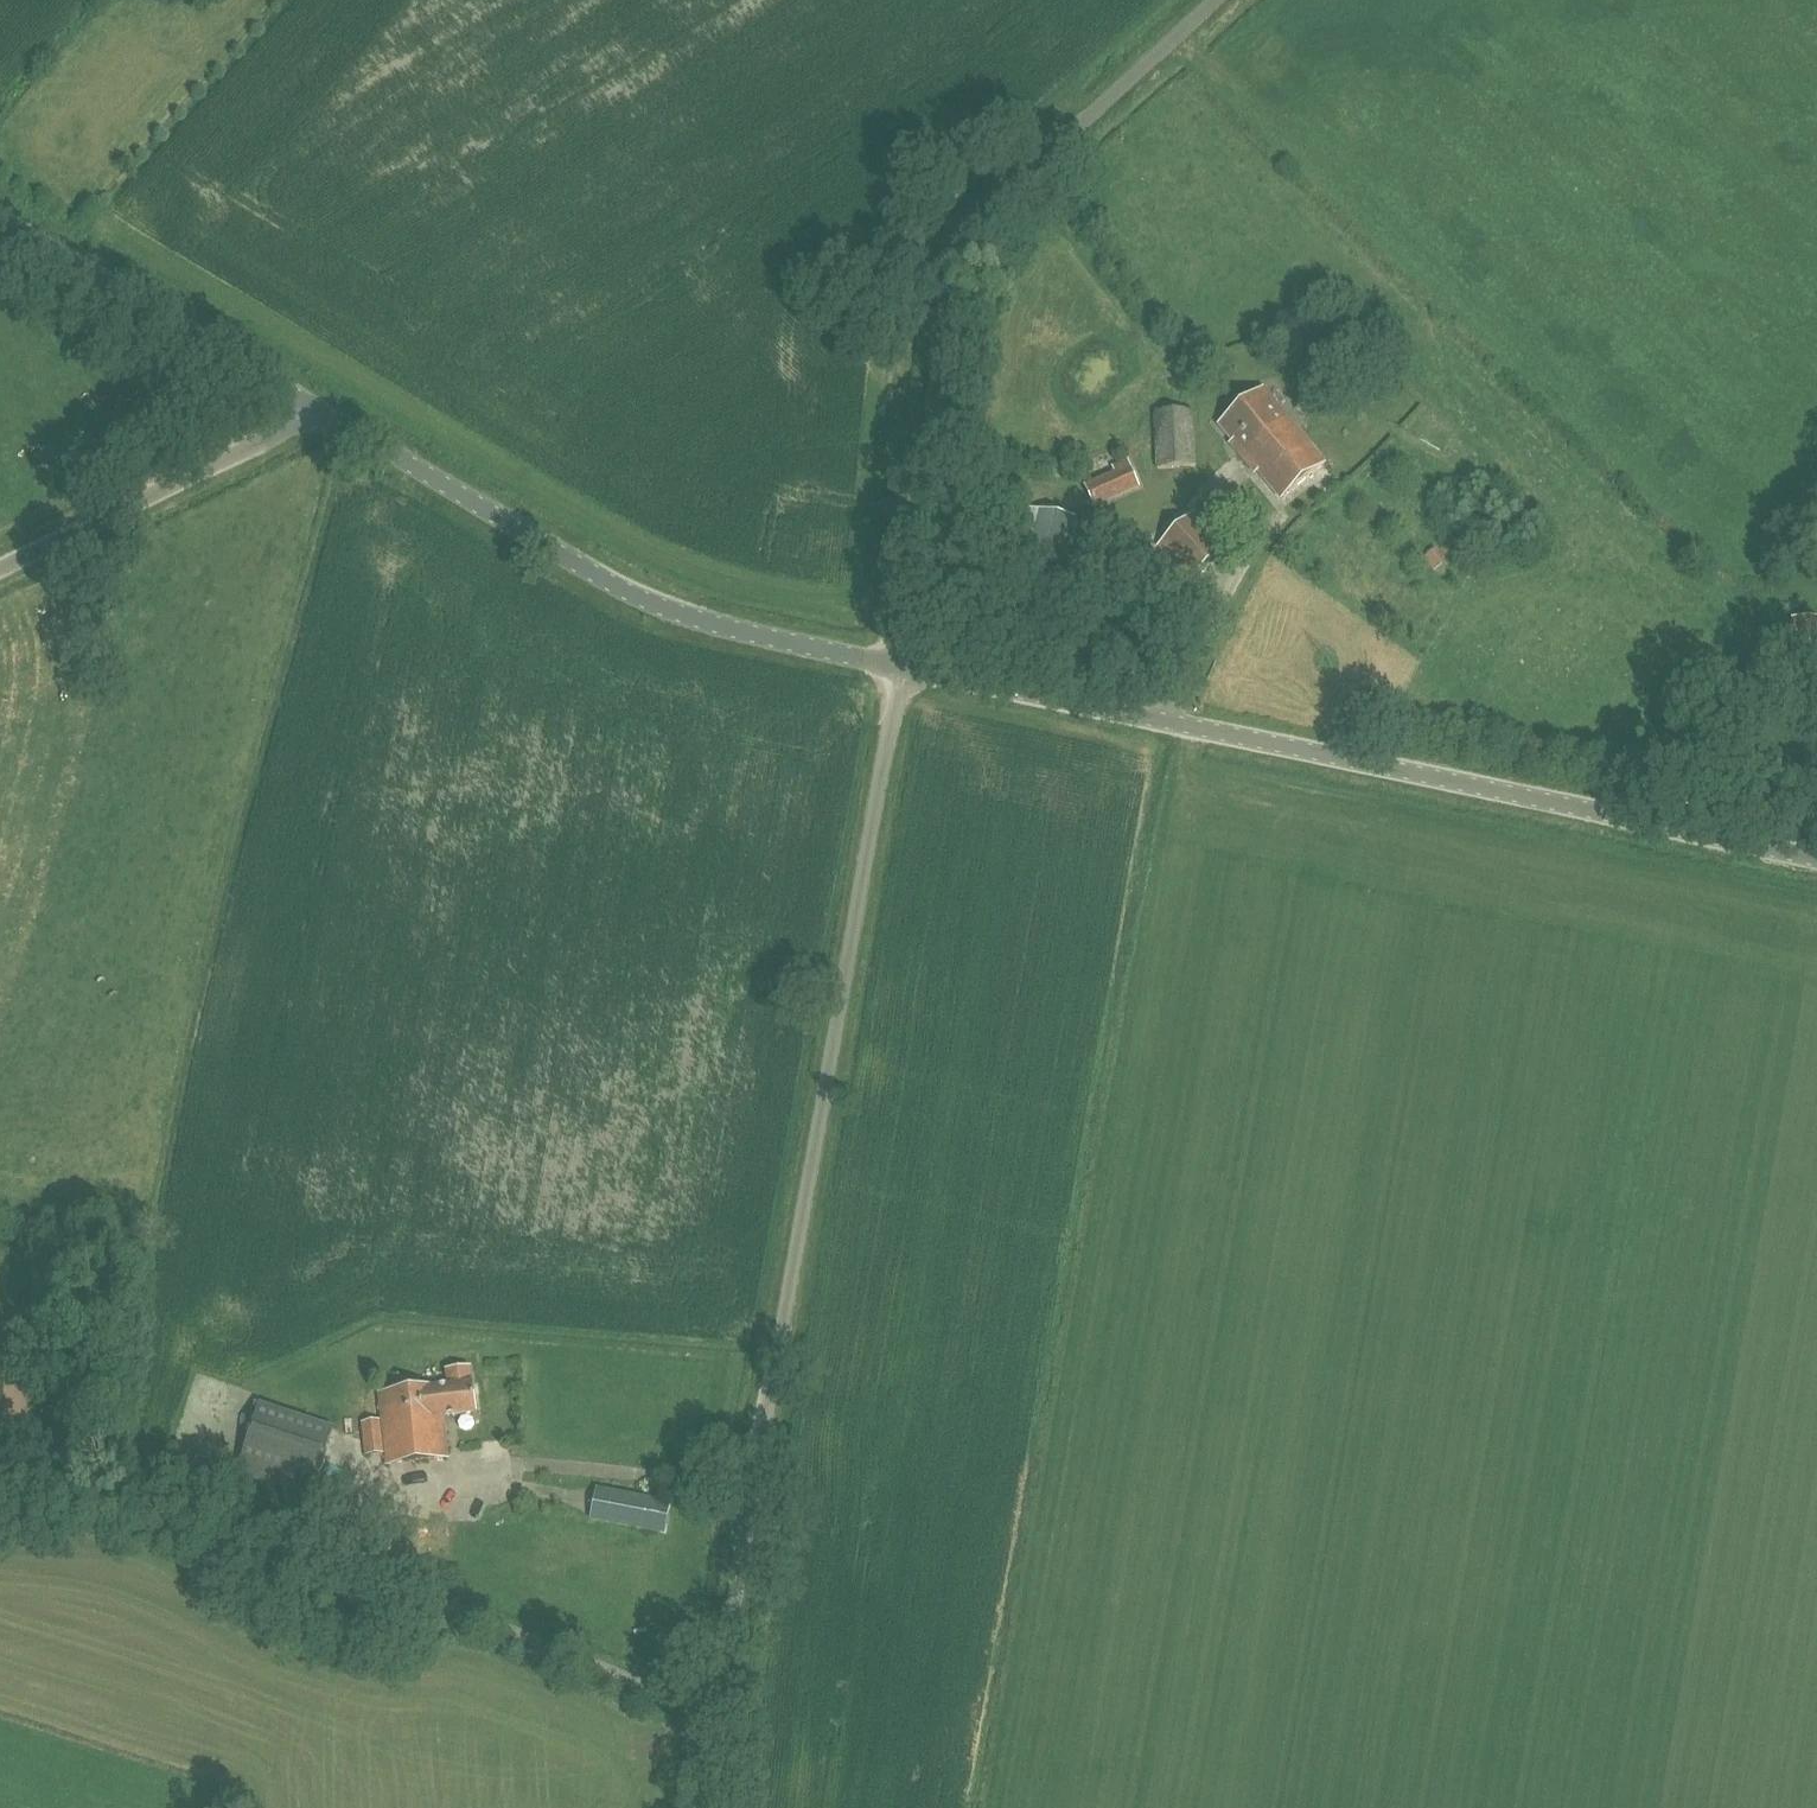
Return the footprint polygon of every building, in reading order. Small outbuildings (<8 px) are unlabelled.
[(1251,461),(1293,426),(1262,388),(1220,423),(1251,461)] [(1195,466),(1193,410),(1155,411),(1157,468),(1195,466)] [(1324,464),(1293,426),(1251,461),(1282,499),(1324,464)] [(1131,466),(1086,486),(1094,505),(1139,485),(1131,466)] [(1071,533),(1075,518),(1017,507),(1008,552),(1021,555),(1014,588),(1020,589),(1015,616),(1046,622),(1050,596),(1057,598),(1061,582),(1079,586),(1090,538),(1071,533)] [(1226,548),(1194,513),(1159,545),(1191,580),(1226,548)] [(1793,652),(1812,652),(1812,619),(1794,618),(1793,652)] [(441,1388),(441,1387),(380,1393),(383,1420),(362,1422),(366,1455),(386,1453),(387,1464),(449,1458),(445,1417),(477,1414),(474,1385),(471,1385),(469,1365),(448,1368),(450,1387),(441,1388)] [(334,1429),(262,1404),(239,1469),(311,1494),(334,1429)] [(596,1489),(591,1518),(666,1532),(672,1503),(596,1489)]
